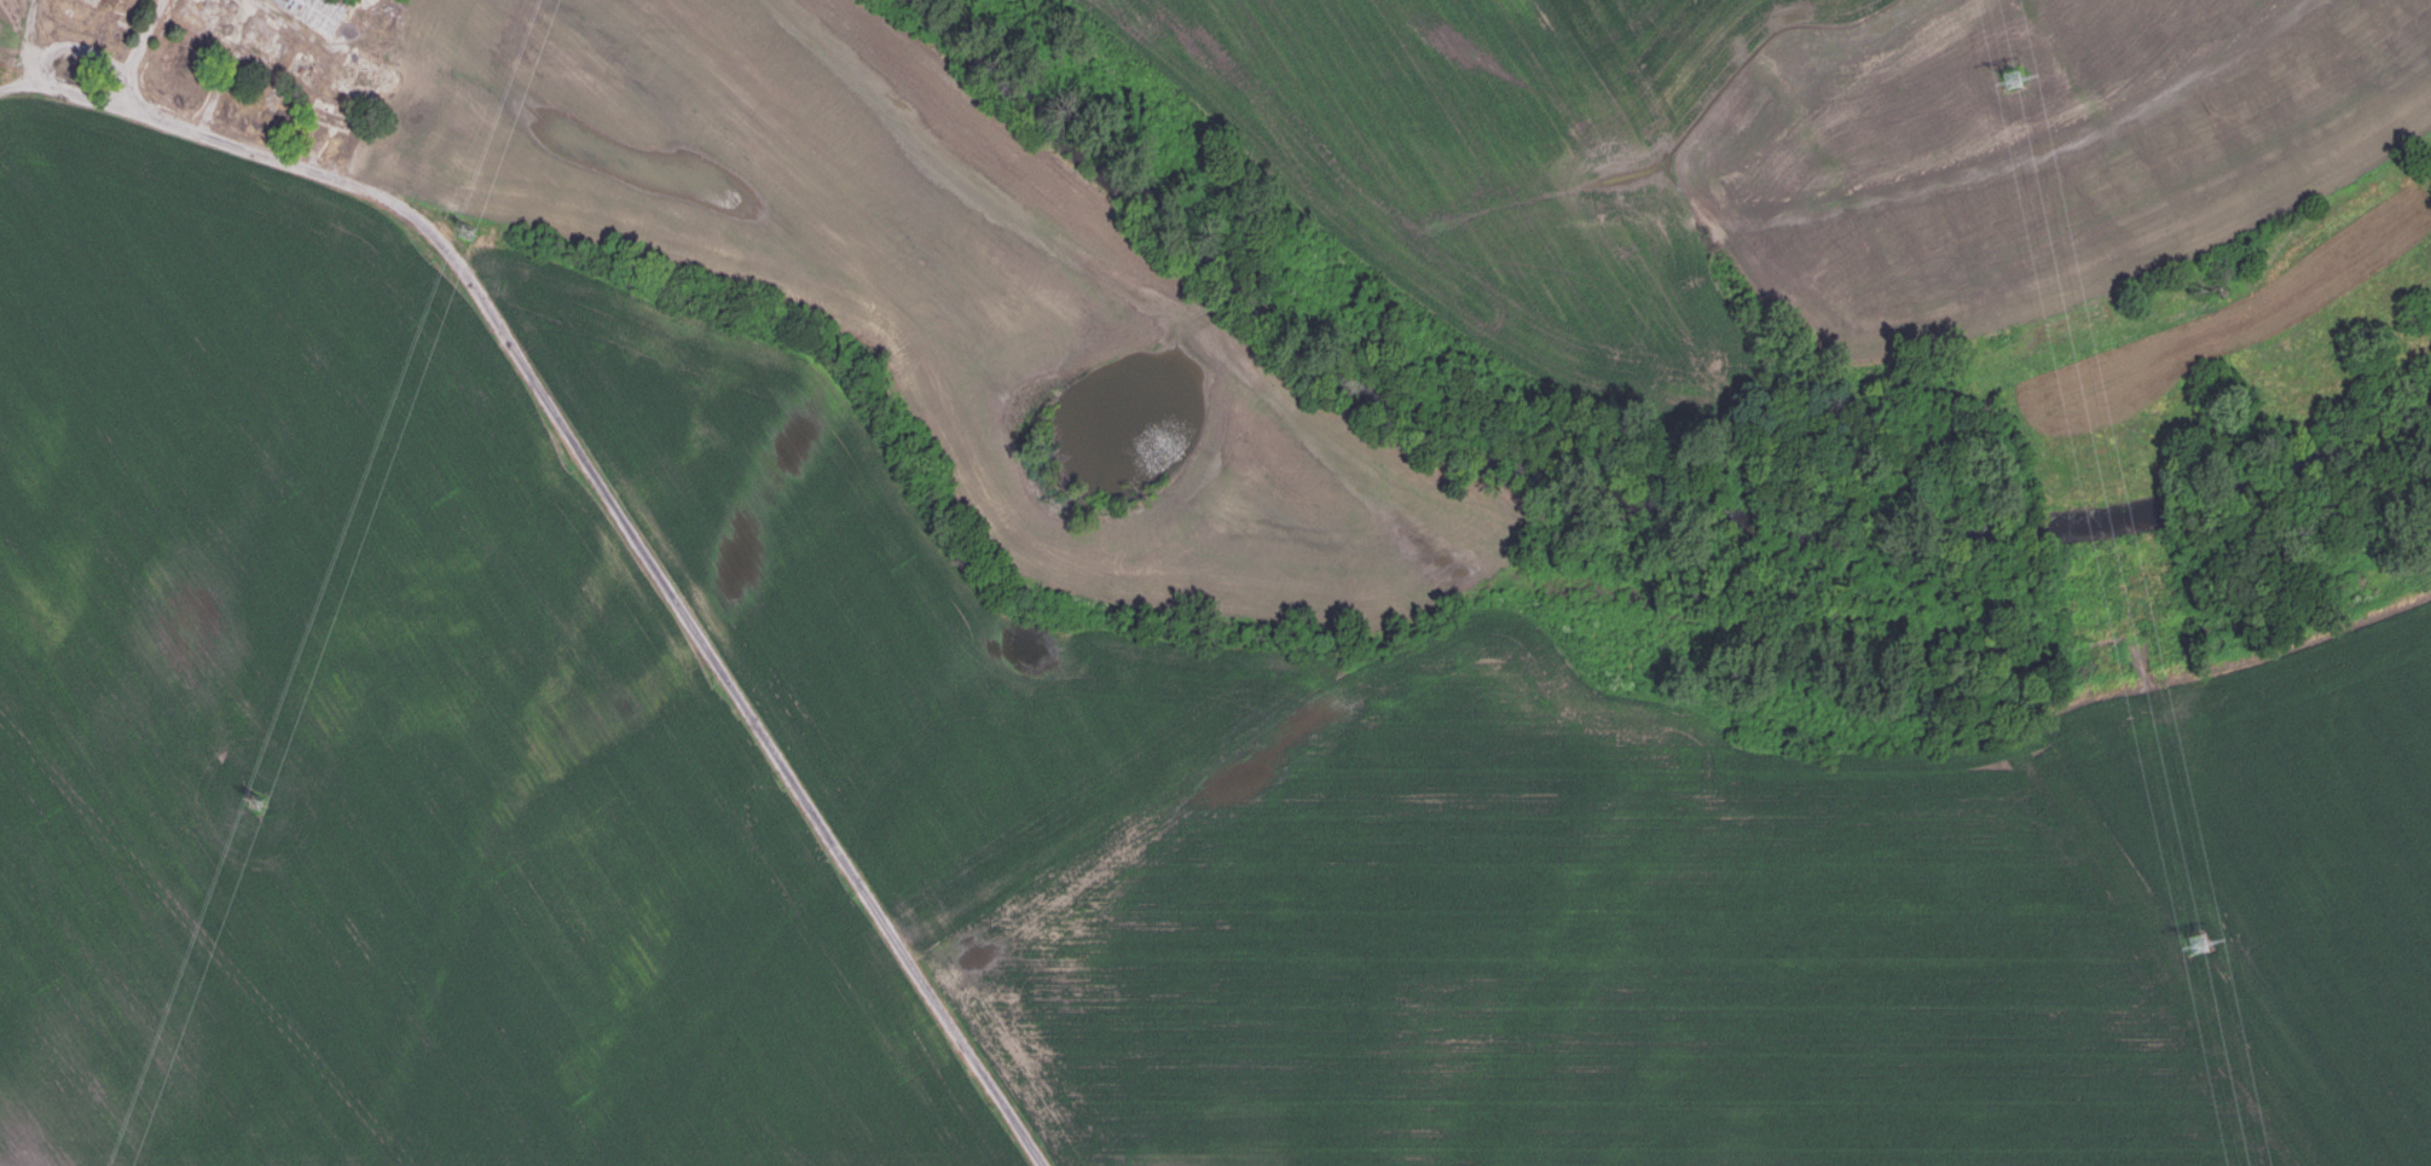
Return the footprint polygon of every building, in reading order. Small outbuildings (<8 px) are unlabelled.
[(332,35),(349,3),(343,0),(336,0),(334,4),(327,0),(267,0),(332,35)]
